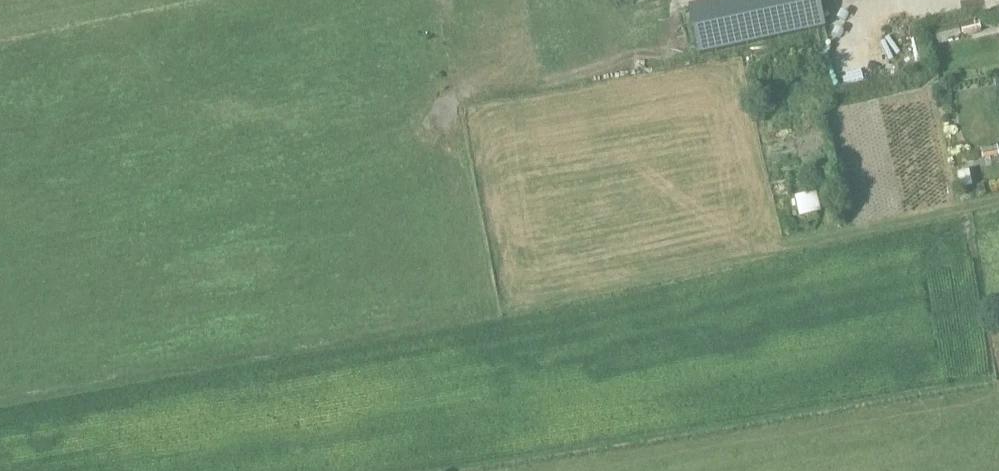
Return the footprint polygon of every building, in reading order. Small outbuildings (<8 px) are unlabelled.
[(693,4),(703,52),(827,27),(822,0),(714,0),(693,4)] [(832,17),(852,13),(849,0),(826,0),(827,4),(830,3),(832,17)] [(976,23),(976,22),(962,26),(965,36),(978,32),(983,30),(980,22),(976,23)] [(939,42),(963,37),(960,27),(937,33),(939,42)] [(902,67),(916,60),(904,37),(890,44),(902,67)] [(982,150),(984,160),(998,157),(998,149),(998,146),(982,150)] [(958,186),(970,183),(967,167),(954,169),(958,186)] [(802,217),(822,213),(818,192),(797,197),(802,217)]
